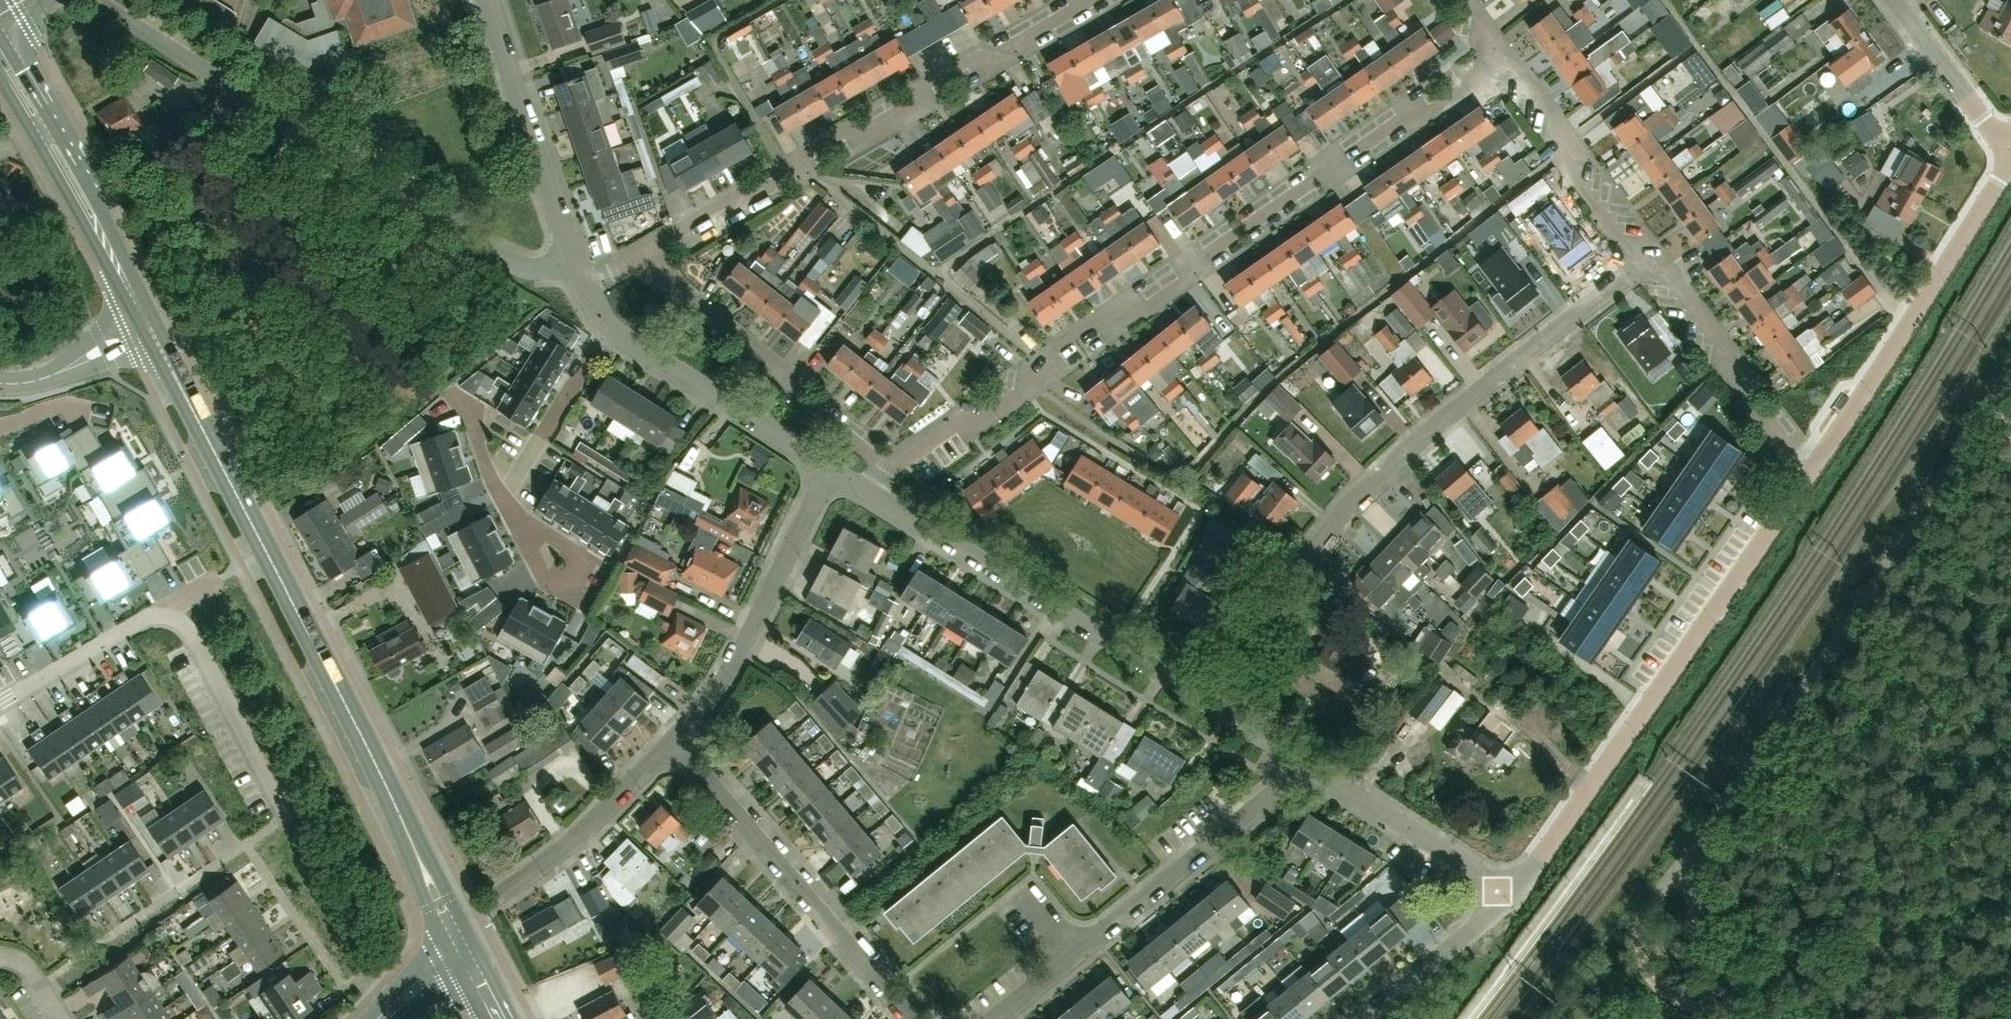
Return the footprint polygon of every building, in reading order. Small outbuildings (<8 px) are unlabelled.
[(224,31),(235,12),(216,0),(175,0),(224,31)] [(268,54),(303,75),(348,59),(337,30),(347,26),(354,46),(413,25),(405,0),(316,0),(310,3),(314,16),(295,23),(286,17),(282,19),(279,23),(267,16),(251,44),(268,54)] [(568,0),(561,0),(535,10),(553,54),(583,44),(568,0)] [(884,6),(894,15),(903,5),(897,0),(890,0),(884,6)] [(936,12),(950,3),(947,0),(928,0),(936,12)] [(960,3),(947,10),(949,12),(959,30),(971,24),(973,27),(994,15),(985,0),(958,0),(960,3)] [(994,15),(1014,3),(1012,0),(985,0),(994,15)] [(1181,40),(1177,33),(1189,27),(1173,0),(1161,0),(1149,7),(1163,30),(1171,45),(1172,46),(1181,40)] [(1248,0),(1221,0),(1225,8),(1237,1),(1247,19),(1256,14),(1256,12),(1248,0)] [(1256,12),(1264,8),(1260,0),(1248,0),(1256,12)] [(1330,0),(1315,0),(1311,2),(1319,15),(1333,6),(1330,0)] [(1578,22),(1591,13),(1598,8),(1598,7),(1600,5),(1596,0),(1586,0),(1583,2),(1585,6),(1573,14),(1578,22)] [(2006,3),(2000,14),(1989,8),(1979,25),(2010,43),(2010,6),(2006,3)] [(1337,5),(1327,10),(1335,26),(1345,21),(1337,5)] [(1149,7),(1129,18),(1142,42),(1163,30),(1149,7)] [(642,12),(650,37),(661,32),(653,8),(642,12)] [(1256,14),(1267,33),(1271,40),(1280,35),(1264,8),(1256,12),(1256,14)] [(947,10),(937,15),(939,18),(949,36),(959,30),(949,12),(947,10)] [(1829,19),(1813,30),(1824,44),(1827,42),(1830,40),(1840,54),(1865,34),(1847,10),(1831,22),(1829,19)] [(1385,17),(1394,29),(1402,23),(1393,11),(1385,17)] [(916,27),(925,21),(920,13),(911,18),(916,27)] [(1569,17),(1559,23),(1551,13),(1530,29),(1544,48),(1561,35),(1575,25),(1569,17)] [(1591,13),(1578,22),(1575,25),(1561,35),(1544,48),(1558,66),(1561,64),(1579,51),(1593,40),(1585,29),(1597,21),(1591,13)] [(939,42),(949,36),(939,18),(937,15),(927,21),(929,23),(939,42)] [(1276,22),(1284,36),(1293,31),(1285,16),(1276,22)] [(1668,44),(1681,35),(1667,16),(1654,24),(1668,44)] [(805,22),(810,31),(818,26),(813,17),(805,22)] [(1394,29),(1385,17),(1378,22),(1387,34),(1394,29)] [(870,18),(859,24),(867,37),(877,31),(870,18)] [(1129,18),(1110,30),(1129,64),(1131,67),(1139,79),(1147,75),(1140,62),(1143,61),(1134,46),(1142,42),(1129,18)] [(1445,19),(1436,26),(1446,41),(1456,34),(1445,19)] [(619,21),(585,32),(593,55),(627,44),(619,21)] [(676,28),(688,50),(706,41),(688,21),(676,28)] [(929,48),(939,42),(929,23),(927,21),(924,22),(917,27),(918,29),(929,48)] [(835,75),(848,98),(868,87),(855,64),(846,48),(836,54),(830,43),(832,42),(821,24),(818,26),(810,31),(814,37),(813,38),(826,60),(835,75)] [(867,37),(859,24),(852,28),(859,39),(846,46),(856,63),(855,64),(868,87),(889,75),(868,39),(867,37)] [(749,25),(726,38),(730,48),(754,33),(749,25)] [(1963,32),(1958,26),(1948,34),(1956,44),(1961,40),(1963,32)] [(918,53),(929,48),(918,29),(917,27),(916,28),(906,33),(908,35),(918,53)] [(1761,65),(1793,41),(1784,28),(1751,53),(1761,65)] [(1423,29),(1403,43),(1418,64),(1438,50),(1423,29)] [(1129,64),(1110,30),(1089,42),(1102,64),(1112,59),(1118,71),(1129,64)] [(1561,64),(1558,66),(1572,85),(1621,49),(1631,41),(1623,30),(1588,55),(1590,57),(1586,59),(1579,51),(1561,64)] [(1235,59),(1250,50),(1240,32),(1225,41),(1235,59)] [(878,33),(868,39),(889,75),(909,63),(907,60),(897,41),(896,40),(886,46),(878,33)] [(907,60),(918,53),(908,35),(906,33),(896,39),(896,40),(897,41),(907,60)] [(1271,40),(1267,33),(1253,41),(1260,52),(1273,44),(1271,40)] [(1838,56),(1829,62),(1850,88),(1854,94),(1875,78),(1869,70),(1884,58),(1865,34),(1840,54),(1838,56)] [(1356,55),(1348,43),(1342,36),(1334,42),(1348,61),(1356,55)] [(1399,78),(1384,56),(1376,61),(1365,46),(1363,47),(1355,37),(1348,43),(1356,55),(1365,69),(1364,69),(1379,91),(1399,78)] [(826,60),(813,38),(806,42),(819,64),(826,60)] [(1172,46),(1179,57),(1188,52),(1181,40),(1172,46)] [(1621,49),(1627,57),(1638,50),(1631,41),(1621,49)] [(1089,42),(1069,53),(1081,76),(1088,88),(1100,81),(1093,70),(1102,64),(1089,42)] [(1403,43),(1384,56),(1399,78),(1418,64),(1403,43)] [(633,44),(600,55),(605,68),(637,57),(633,44)] [(1172,46),(1171,45),(1163,49),(1170,62),(1172,61),(1176,69),(1183,64),(1179,57),(1172,46)] [(1610,71),(1627,57),(1621,49),(1572,85),(1587,104),(1589,102),(1595,111),(1622,91),(1617,84),(1619,82),(1610,71)] [(1236,66),(1253,56),(1250,50),(1235,59),(1233,60),(1236,66)] [(1184,57),(1202,87),(1211,81),(1194,51),(1184,57)] [(1283,65),(1275,51),(1259,61),(1268,74),(1283,65)] [(1696,51),(1682,62),(1693,77),(1703,91),(1718,80),(1707,66),(1696,51)] [(779,71),(807,121),(830,109),(817,86),(813,79),(800,86),(781,53),(773,58),(780,71),(779,71)] [(1081,76),(1069,53),(1048,65),(1061,88),(1081,76)] [(1223,56),(1231,69),(1236,66),(1229,53),(1223,56)] [(1362,104),(1346,82),(1337,69),(1327,76),(1311,54),(1302,60),(1308,69),(1318,83),(1327,95),(1341,118),(1362,104)] [(176,78),(150,59),(142,70),(169,88),(176,78)] [(712,62),(699,70),(710,88),(723,81),(712,62)] [(1914,69),(1919,82),(1934,76),(1930,64),(1914,69)] [(1175,70),(1188,94),(1198,88),(1184,65),(1175,70)] [(1249,73),(1259,87),(1270,80),(1260,65),(1249,73)] [(1139,79),(1131,67),(1123,72),(1130,84),(1139,79)] [(587,77),(556,87),(565,112),(595,102),(607,98),(597,69),(585,73),(587,77)] [(1318,83),(1308,69),(1299,76),(1309,90),(1318,83)] [(1364,69),(1346,82),(1362,104),(1379,91),(1364,69)] [(807,121),(779,71),(772,75),(788,102),(773,111),(786,133),(807,121)] [(1219,80),(1232,97),(1245,87),(1232,71),(1219,80)] [(140,88),(147,84),(140,73),(133,78),(140,88)] [(835,75),(817,86),(830,109),(848,98),(835,75)] [(697,77),(683,85),(687,92),(702,83),(700,79),(698,76),(697,77)] [(1894,86),(1900,97),(1919,88),(1914,76),(1894,86)] [(133,93),(140,88),(133,78),(126,82),(133,93)] [(687,92),(683,85),(661,97),(665,105),(687,92)] [(1090,91),(1098,104),(1107,98),(1099,86),(1090,91)] [(1065,128),(1036,90),(1022,99),(1039,124),(1041,123),(1047,133),(1050,130),(1055,136),(1065,128)] [(627,91),(619,94),(627,118),(636,115),(627,91)] [(1626,119),(1615,127),(1629,147),(1649,132),(1663,122),(1675,112),(1670,105),(1660,112),(1658,109),(1654,111),(1640,93),(1619,109),(1626,119)] [(1035,125),(1029,116),(1014,94),(994,108),(1009,130),(1016,139),(1035,125)] [(1306,110),(1295,117),(1308,136),(1319,128),(1321,132),(1341,118),(1327,95),(1306,110)] [(141,127),(123,96),(95,112),(113,143),(141,127)] [(1152,104),(1158,111),(1160,116),(1173,108),(1165,96),(1152,104)] [(665,105),(661,97),(639,110),(643,117),(644,116),(650,126),(669,116),(662,106),(665,105)] [(1750,108),(1755,114),(1768,104),(1764,97),(1750,108)] [(573,136),(603,126),(595,102),(565,112),(573,136)] [(1675,112),(1681,121),(1689,114),(1683,106),(1675,112)] [(1148,123),(1159,116),(1154,107),(1143,114),(1148,123)] [(1481,107),(1462,121),(1482,150),(1486,156),(1485,156),(1494,169),(1503,183),(1506,181),(1510,186),(1528,173),(1519,162),(1508,170),(1496,152),(1511,142),(1510,141),(1498,124),(1495,126),(1481,107)] [(994,108),(975,121),(990,143),(1009,130),(994,108)] [(1253,108),(1246,113),(1254,125),(1265,140),(1279,161),(1287,155),(1290,159),(1301,152),(1298,148),(1299,147),(1296,143),(1308,136),(1295,117),(1290,111),(1277,119),(1282,128),(1273,134),(1263,118),(1260,119),(1253,108)] [(1173,117),(1182,131),(1195,122),(1186,109),(1173,117)] [(1852,122),(1864,142),(1882,132),(1871,111),(1852,122)] [(174,128),(183,123),(177,112),(168,118),(174,128)] [(1120,144),(1141,130),(1130,112),(1108,126),(1120,144)] [(1681,121),(1675,112),(1663,122),(1669,130),(1681,121)] [(1254,125),(1246,113),(1238,118),(1247,130),(1254,125)] [(640,129),(636,115),(627,118),(632,132),(640,129)] [(1747,119),(1737,126),(1750,144),(1760,137),(1747,119)] [(1165,120),(1152,129),(1161,142),(1174,133),(1165,120)] [(975,121),(955,134),(976,164),(978,163),(972,154),(990,143),(975,121)] [(1462,121),(1443,134),(1457,156),(1466,150),(1471,158),(1482,150),(1462,121)] [(736,125),(713,138),(730,166),(753,153),(736,125)] [(1791,125),(1775,136),(1791,158),(1807,146),(1791,125)] [(612,150),(603,126),(573,136),(581,160),(612,150)] [(1216,152),(1224,147),(1211,126),(1203,131),(1208,140),(1216,152)] [(1663,150),(1651,134),(1649,132),(1629,147),(1643,166),(1663,150)] [(976,164),(955,134),(936,147),(951,169),(962,162),(966,170),(976,164)] [(1457,156),(1443,134),(1423,148),(1438,169),(1457,156)] [(1018,144),(1049,189),(1050,188),(1049,187),(1051,186),(1052,188),(1059,183),(1045,160),(1048,158),(1042,148),(1037,151),(1028,137),(1018,144)] [(649,153),(644,138),(635,141),(640,156),(649,153)] [(713,138),(691,150),(707,179),(730,166),(713,138)] [(1216,152),(1208,140),(1201,145),(1198,141),(1187,148),(1197,166),(1202,172),(1207,180),(1221,201),(1241,187),(1222,160),(1221,160),(1216,152)] [(1279,161),(1265,140),(1246,153),(1260,174),(1279,161)] [(1663,150),(1643,166),(1657,184),(1702,151),(1697,143),(1682,154),(1681,152),(1670,160),(1663,150)] [(1808,181),(1833,161),(1819,143),(1818,144),(1793,163),(1808,181)] [(1049,189),(1018,144),(1012,148),(1020,161),(1021,160),(1023,164),(1021,165),(1023,169),(1034,186),(1029,189),(1035,198),(1049,189)] [(927,153),(917,160),(930,178),(937,190),(942,196),(946,194),(950,191),(948,188),(945,184),(951,180),(956,177),(951,169),(936,147),(927,153)] [(1242,147),(1222,160),(1241,187),(1260,174),(1246,153),(1242,147)] [(1423,148),(1404,161),(1418,183),(1430,200),(1442,192),(1457,214),(1461,211),(1466,217),(1471,213),(1470,212),(1462,200),(1457,195),(1448,183),(1438,169),(1423,148)] [(620,175),(612,150),(581,160),(589,185),(600,181),(620,175)] [(707,179),(691,150),(659,169),(668,196),(682,188),(684,192),(707,179)] [(1893,178),(1903,184),(1924,195),(1940,168),(1909,150),(1893,178)] [(1856,151),(1842,163),(1854,178),(1868,167),(1856,151)] [(1079,154),(1063,164),(1071,176),(1087,165),(1079,154)] [(1179,179),(1169,166),(1163,156),(1148,166),(1162,187),(1165,186),(1175,202),(1168,207),(1182,228),(1203,214),(1188,193),(1179,179)] [(1494,169),(1485,156),(1478,161),(1487,174),(1494,169)] [(1115,157),(1099,169),(1113,188),(1129,177),(1115,157)] [(988,164),(997,176),(1004,171),(996,159),(988,164)] [(1773,159),(1735,188),(1741,197),(1779,168),(1773,159)] [(897,174),(896,174),(904,185),(911,196),(919,208),(922,211),(927,208),(932,204),(936,211),(941,217),(941,216),(942,216),(943,218),(945,220),(947,223),(951,220),(955,217),(952,213),(949,208),(950,208),(949,207),(942,196),(937,190),(930,178),(917,160),(913,162),(910,165),(907,164),(905,163),(901,165),(897,168),(897,171),(898,173),(897,174)] [(1418,183),(1404,161),(1385,175),(1400,196),(1408,190),(1418,183)] [(657,177),(652,162),(644,165),(649,180),(657,177)] [(988,182),(997,176),(988,164),(980,170),(988,182)] [(1016,173),(1027,190),(1029,189),(1034,186),(1023,169),(1016,173)] [(988,182),(980,170),(973,175),(981,187),(986,183),(987,184),(976,191),(990,212),(1003,204),(988,182)] [(1691,188),(1677,170),(1657,184),(1671,203),(1691,188)] [(1788,192),(1797,186),(1788,174),(1780,181),(1788,192)] [(600,181),(589,185),(597,210),(602,208),(608,223),(656,207),(651,193),(640,195),(636,183),(624,187),(622,181),(620,175),(600,181)] [(1385,175),(1365,188),(1367,191),(1380,210),(1386,219),(1398,211),(1409,227),(1406,229),(1420,248),(1431,241),(1427,236),(1417,221),(1410,210),(1400,196),(1385,175)] [(1448,183),(1457,195),(1464,190),(1456,177),(1448,183)] [(1221,201),(1207,180),(1188,193),(1203,214),(1221,201)] [(1718,197),(1731,187),(1726,180),(1713,190),(1718,197)] [(1924,195),(1903,184),(1897,193),(1887,187),(1877,204),(1909,222),(1924,195)] [(1801,213),(1812,205),(1798,186),(1789,193),(1787,195),(1801,213)] [(1731,187),(1718,197),(1725,206),(1738,196),(1731,187)] [(1705,207),(1691,188),(1671,203),(1685,222),(1705,207)] [(946,194),(942,196),(945,201),(949,207),(953,204),(957,201),(954,196),(950,191),(946,194)] [(1367,191),(1356,199),(1368,218),(1380,210),(1367,191)] [(1462,200),(1470,212),(1483,203),(1475,191),(1462,200)] [(1013,200),(1006,205),(1009,210),(1012,214),(1019,209),(1027,204),(1024,200),(1021,195),(1013,200)] [(1784,196),(1752,220),(1758,229),(1791,205),(1784,196)] [(1573,227),(1565,233),(1558,224),(1563,220),(1552,206),(1551,208),(1542,197),(1521,213),(1530,225),(1533,223),(1542,235),(1544,234),(1551,243),(1569,267),(1591,251),(1573,227)] [(1356,199),(1344,207),(1357,226),(1368,218),(1356,199)] [(815,241),(837,215),(821,201),(799,228),(815,241)] [(1508,203),(1499,210),(1510,224),(1520,216),(1508,203)] [(1115,204),(1107,210),(1139,257),(1159,243),(1145,222),(1133,206),(1122,214),(1115,204)] [(1357,226),(1344,207),(1342,204),(1322,218),(1337,239),(1357,226)] [(1418,204),(1410,210),(1417,221),(1425,215),(1418,204)] [(1031,214),(1039,225),(1050,216),(1042,205),(1031,214)] [(1705,207),(1685,222),(1699,241),(1700,241),(1708,251),(1717,245),(1726,238),(1718,227),(1719,226),(1712,216),(1705,207)] [(959,220),(972,239),(986,230),(973,210),(959,220)] [(1120,271),(1139,257),(1107,210),(1097,217),(1098,218),(1107,231),(1097,237),(1105,250),(1120,271)] [(1499,212),(1486,222),(1506,247),(1518,237),(1499,212)] [(1820,217),(1808,226),(1816,237),(1829,228),(1820,217)] [(1337,239),(1322,218),(1303,231),(1318,253),(1337,239)] [(942,232),(927,243),(929,246),(932,250),(927,254),(921,257),(925,260),(928,263),(936,262),(944,262),(958,252),(973,242),(966,231),(958,221),(942,232)] [(1436,248),(1444,241),(1436,230),(1427,236),(1431,241),(1436,248)] [(1084,242),(1077,231),(1068,237),(1075,248),(1084,242)] [(1318,253),(1303,231),(1284,245),(1298,267),(1308,280),(1310,283),(1318,277),(1319,276),(1308,260),(1318,253)] [(1845,251),(1834,235),(1811,252),(1822,268),(1845,251)] [(783,282),(759,313),(778,328),(815,281),(816,282),(845,248),(832,236),(817,255),(822,258),(799,287),(789,279),(786,284),(783,282)] [(1075,248),(1068,237),(1060,242),(1070,256),(1059,264),(1067,276),(1066,277),(1081,298),(1101,284),(1086,263),(1075,248)] [(1770,253),(1764,246),(1755,253),(1753,249),(1737,261),(1731,254),(1735,251),(1726,238),(1717,245),(1708,251),(1716,263),(1709,268),(1723,287),(1747,270),(1764,257),(1770,253)] [(1298,267),(1284,245),(1265,258),(1279,280),(1298,267)] [(762,257),(770,264),(777,254),(769,248),(762,257)] [(1355,248),(1347,254),(1369,285),(1379,278),(1366,258),(1363,260),(1355,248)] [(1538,293),(1522,271),(1515,276),(1509,269),(1514,266),(1501,249),(1481,265),(1501,290),(1492,297),(1505,314),(1514,307),(1516,310),(1538,293)] [(1105,250),(1086,263),(1101,284),(1120,271),(1105,250)] [(1747,270),(1723,287),(1737,306),(1758,290),(1774,279),(1767,270),(1776,262),(1770,254),(1770,253),(1764,257),(1747,270)] [(1369,285),(1347,254),(1339,259),(1359,291),(1369,285)] [(1029,265),(1037,276),(1039,275),(1047,269),(1039,258),(1029,265)] [(1245,272),(1260,293),(1266,301),(1273,295),(1268,288),(1279,280),(1265,258),(1245,272)] [(1019,263),(1023,269),(1031,280),(1028,282),(1031,287),(1038,296),(1027,304),(1042,325),(1062,311),(1047,290),(1037,276),(1029,265),(1025,259),(1019,263)] [(740,265),(724,285),(742,299),(765,270),(756,263),(749,272),(740,265)] [(766,269),(742,299),(759,313),(783,282),(766,269)] [(1843,276),(1848,284),(1859,276),(1853,269),(1843,276)] [(1226,285),(1229,290),(1241,307),(1260,293),(1245,272),(1226,285)] [(1444,328),(1446,327),(1465,350),(1487,333),(1486,332),(1494,326),(1494,319),(1478,300),(1469,307),(1455,289),(1432,308),(1415,285),(1422,280),(1417,274),(1391,295),(1418,329),(1435,317),(1444,328)] [(1798,290),(1751,325),(1765,344),(1786,328),(1781,321),(1796,310),(1795,309),(1828,285),(1821,275),(1798,291),(1798,290)] [(1793,284),(1798,290),(1808,283),(1809,282),(1804,276),(1793,284)] [(1062,311),(1081,298),(1066,277),(1049,289),(1047,290),(1062,311)] [(1318,277),(1310,283),(1316,292),(1318,291),(1325,286),(1318,277)] [(1310,283),(1308,280),(1299,287),(1308,299),(1310,298),(1316,306),(1323,301),(1316,292),(1310,283)] [(815,281),(778,328),(796,342),(798,340),(811,349),(837,316),(815,298),(823,287),(816,282),(815,281)] [(1766,300),(1758,290),(1737,306),(1751,325),(1798,290),(1793,284),(1783,292),(1781,289),(1766,300)] [(846,310),(857,297),(846,288),(836,301),(846,310)] [(937,341),(964,309),(950,297),(924,329),(937,341)] [(1270,307),(1279,319),(1287,314),(1278,302),(1270,307)] [(1345,309),(1347,313),(1351,313),(1354,310),(1355,306),(1352,303),(1348,303),(1345,305),(1345,309)] [(535,318),(544,324),(551,314),(553,310),(548,307),(544,311),(535,318)] [(1196,307),(1177,322),(1193,342),(1194,342),(1204,354),(1208,359),(1216,353),(1219,351),(1215,347),(1223,341),(1212,327),(1196,307)] [(1270,307),(1262,313),(1270,325),(1279,319),(1270,307)] [(1402,337),(1414,326),(1397,307),(1385,317),(1402,337)] [(990,331),(969,312),(959,324),(980,341),(990,331)] [(533,352),(563,371),(575,352),(567,347),(577,330),(551,314),(544,324),(540,332),(544,334),(535,348),(528,344),(523,352),(530,357),(533,352)] [(1280,321),(1298,346),(1306,340),(1288,315),(1280,321)] [(1669,350),(1641,315),(1618,332),(1646,368),(1669,350)] [(1827,331),(1825,329),(1779,362),(1793,382),(1814,366),(1809,359),(1824,348),(1822,345),(1832,337),(1834,339),(1853,325),(1847,317),(1827,331)] [(1193,342),(1177,322),(1159,336),(1175,357),(1193,342)] [(1794,339),(1786,328),(1765,344),(1779,362),(1825,329),(1820,322),(1809,330),(1808,328),(1794,339)] [(1387,325),(1375,335),(1390,352),(1388,354),(1398,366),(1391,372),(1407,390),(1412,396),(1433,378),(1415,357),(1418,354),(1404,340),(1401,342),(1387,325)] [(865,340),(873,346),(882,334),(874,328),(865,340)] [(883,335),(874,347),(881,352),(890,340),(883,335)] [(1175,357),(1159,336),(1140,351),(1156,371),(1175,357)] [(510,338),(500,347),(512,354),(519,344),(510,338)] [(1318,357),(1343,386),(1362,371),(1337,341),(1318,357)] [(843,345),(827,366),(846,380),(862,359),(843,345)] [(1140,351),(1122,366),(1138,386),(1156,371),(1140,351)] [(530,357),(521,371),(551,390),(563,371),(533,352),(530,357)] [(870,352),(847,381),(864,395),(880,374),(873,368),(880,359),(870,352)] [(1216,353),(1208,359),(1213,366),(1221,360),(1216,353)] [(1213,366),(1208,359),(1204,354),(1203,355),(1197,360),(1206,372),(1213,366)] [(1275,356),(1261,370),(1268,378),(1282,364),(1275,356)] [(880,374),(864,395),(882,409),(917,365),(911,359),(903,370),(900,367),(889,381),(880,374)] [(1605,380),(1601,383),(1583,360),(1561,377),(1579,400),(1586,395),(1614,433),(1630,420),(1629,419),(1640,412),(1627,395),(1617,403),(1613,396),(1616,394),(1605,380)] [(917,365),(882,409),(901,424),(917,404),(920,407),(931,391),(917,380),(925,370),(917,365)] [(1122,366),(1104,380),(1121,400),(1138,386),(1122,366)] [(540,408),(551,390),(521,371),(512,385),(510,389),(540,408)] [(1395,401),(1407,390),(1391,372),(1379,382),(1395,401)] [(636,431),(653,403),(608,375),(590,404),(636,431)] [(505,381),(498,376),(493,384),(500,389),(505,381)] [(1202,409),(1176,378),(1170,384),(1179,395),(1188,406),(1195,415),(1202,409)] [(469,379),(460,386),(475,396),(482,385),(469,379)] [(1121,400),(1104,380),(1085,395),(1101,416),(1111,408),(1118,416),(1128,407),(1121,400)] [(507,393),(498,408),(528,427),(540,408),(510,389),(512,385),(505,381),(500,389),(507,393)] [(1246,381),(1233,391),(1244,404),(1256,394),(1246,381)] [(1179,395),(1170,384),(1160,391),(1178,414),(1188,406),(1179,395)] [(1374,431),(1375,427),(1383,419),(1363,396),(1354,384),(1332,403),(1341,414),(1362,438),(1364,436),(1369,436),(1374,431)] [(1706,384),(1689,401),(1698,410),(1715,393),(1706,384)] [(1265,400),(1289,423),(1303,408),(1279,385),(1265,400)] [(1167,438),(1161,428),(1175,420),(1164,403),(1156,408),(1152,402),(1135,413),(1141,424),(1150,419),(1164,441),(1167,438)] [(653,403),(636,431),(631,440),(641,446),(646,437),(658,445),(673,454),(687,432),(672,422),(675,417),(653,403)] [(1540,429),(1522,407),(1500,425),(1507,433),(1498,441),(1511,457),(1514,454),(1524,466),(1534,458),(1542,468),(1563,451),(1544,426),(1540,429)] [(428,423),(419,414),(409,423),(417,433),(428,423)] [(1147,432),(1131,414),(1124,420),(1133,431),(1129,434),(1136,441),(1147,432)] [(1678,421),(1672,427),(1681,435),(1686,429),(1678,421)] [(1292,461),(1294,459),(1316,480),(1335,459),(1313,439),(1312,440),(1291,422),(1272,442),(1292,461)] [(87,424),(72,433),(89,463),(76,471),(92,499),(98,495),(99,495),(98,494),(116,483),(135,472),(134,472),(128,461),(132,459),(124,445),(120,448),(118,445),(105,453),(87,424)] [(1672,427),(1666,432),(1675,441),(1681,435),(1672,427)] [(51,429),(16,450),(28,469),(25,470),(35,488),(72,466),(76,471),(89,463),(72,433),(58,441),(51,429)] [(464,455),(455,429),(411,444),(420,470),(464,455)] [(1058,430),(1050,443),(1060,449),(1068,436),(1058,430)] [(1713,431),(1702,446),(1732,467),(1743,452),(1713,431)] [(1009,458),(1027,483),(1050,466),(1033,441),(1009,458)] [(589,457),(594,449),(582,442),(577,450),(589,457)] [(1263,443),(1256,453),(1277,468),(1284,458),(1263,443)] [(749,456),(757,461),(753,466),(763,472),(766,466),(773,455),(756,444),(749,456)] [(1151,455),(1157,461),(1164,454),(1156,444),(1152,448),(1151,455)] [(1702,446),(1691,463),(1721,484),(1732,467),(1702,446)] [(994,455),(1001,464),(1009,458),(1002,449),(994,455)] [(1650,449),(1645,454),(1654,463),(1659,457),(1650,449)] [(1252,515),(1259,507),(1279,523),(1297,501),(1275,484),(1282,474),(1256,453),(1248,462),(1272,482),(1268,488),(1261,483),(1259,484),(1243,472),(1223,497),(1242,512),(1244,509),(1252,515)] [(598,462),(611,470),(616,463),(602,454),(598,462)] [(1645,454),(1639,460),(1648,469),(1654,463),(1645,454)] [(473,481),(464,455),(420,470),(429,496),(473,481)] [(1089,498),(1105,471),(1081,456),(1064,483),(1089,498)] [(1027,483),(1009,458),(986,474),(1004,499),(1027,483)] [(1477,485),(1458,461),(1437,478),(1471,520),(1492,501),(1477,485)] [(616,463),(611,470),(635,485),(640,477),(616,463)] [(1691,463),(1679,479),(1709,500),(1721,484),(1691,463)] [(99,495),(98,495),(105,508),(112,520),(133,508),(153,496),(154,497),(159,493),(151,480),(143,466),(134,472),(135,472),(116,483),(98,494),(99,495)] [(1105,471),(1089,498),(1113,513),(1129,486),(1105,471)] [(1500,480),(1512,495),(1521,488),(1509,472),(1500,480)] [(587,479),(579,474),(575,481),(583,486),(587,479)] [(1004,499),(986,474),(963,491),(981,516),(1004,499)] [(1632,485),(1623,476),(1618,482),(1626,491),(1632,485)] [(389,493),(392,481),(381,478),(377,489),(389,493)] [(1559,483),(1542,497),(1561,519),(1574,508),(1578,512),(1590,500),(1571,478),(1561,486),(1559,483)] [(570,488),(555,479),(536,509),(555,521),(574,491),(578,493),(583,486),(575,481),(570,488)] [(1679,479),(1667,496),(1697,517),(1709,500),(1679,479)] [(7,514),(10,519),(25,509),(9,482),(0,487),(0,518),(7,514)] [(1621,496),(1626,491),(1618,482),(1612,488),(1621,496)] [(724,519),(727,520),(727,521),(703,509),(706,503),(665,483),(656,504),(696,523),(695,524),(706,529),(705,530),(734,543),(742,528),(753,533),(769,502),(740,488),(724,519)] [(1159,489),(1151,483),(1146,491),(1155,496),(1159,489)] [(1129,486),(1113,513),(1137,528),(1153,500),(1129,486)] [(578,493),(574,491),(555,521),(574,532),(593,502),(578,493)] [(359,504),(371,523),(390,512),(378,493),(359,504)] [(112,520),(108,522),(124,549),(125,550),(139,541),(158,573),(171,565),(153,534),(170,524),(168,521),(172,518),(164,505),(160,508),(154,497),(153,496),(133,508),(112,520)] [(1667,496),(1656,513),(1686,534),(1697,517),(1667,496)] [(624,502),(616,497),(611,504),(619,509),(624,502)] [(329,533),(340,526),(325,500),(295,518),(312,546),(330,535),(329,533)] [(1153,500),(1137,528),(1162,543),(1178,516),(1153,500)] [(443,514),(448,512),(442,501),(420,512),(426,523),(443,514)] [(607,511),(593,502),(574,532),(592,544),(611,513),(607,511)] [(371,523),(359,504),(341,516),(345,523),(350,531),(352,535),(371,523)] [(611,513),(592,544),(611,556),(630,525),(615,516),(619,509),(611,504),(607,511),(611,513)] [(1440,509),(1429,520),(1424,515),(1420,512),(1404,530),(1431,557),(1449,537),(1448,536),(1456,529),(1445,514),(1440,509)] [(1656,513),(1644,529),(1674,550),(1686,534),(1656,513)] [(449,526),(443,514),(426,523),(421,526),(427,537),(449,526)] [(502,538),(490,514),(448,536),(461,560),(502,538)] [(1210,517),(1199,535),(1223,551),(1234,533),(1210,517)] [(706,529),(695,524),(681,518),(679,523),(695,530),(694,533),(702,536),(701,537),(696,535),(687,552),(693,555),(682,576),(694,581),(722,595),(737,565),(711,552),(716,543),(703,537),(704,534),(703,534),(705,530),(706,529)] [(1590,528),(1581,520),(1575,525),(1584,534),(1590,528)] [(330,535),(312,546),(321,562),(330,577),(344,569),(357,561),(363,571),(368,580),(378,573),(388,566),(385,561),(377,549),(369,554),(361,559),(350,542),(345,533),(350,531),(345,523),(340,526),(329,533),(330,535)] [(1584,534),(1575,525),(1570,531),(1578,540),(1584,534)] [(1469,537),(1486,557),(1499,546),(1482,526),(1469,537)] [(878,576),(867,570),(873,559),(884,564),(890,551),(880,546),(843,527),(830,552),(846,560),(841,571),(861,582),(872,587),(878,576)] [(1404,530),(1387,548),(1412,572),(1421,580),(1432,570),(1424,564),(1431,557),(1404,530)] [(515,563),(502,538),(461,560),(474,584),(515,563)] [(1631,540),(1619,557),(1649,578),(1661,561),(1631,540)] [(139,541),(125,550),(134,565),(144,581),(158,573),(139,541)] [(399,569),(429,625),(460,609),(431,553),(433,553),(427,543),(401,556),(406,565),(399,569)] [(636,572),(638,572),(667,587),(678,564),(635,543),(623,566),(636,572)] [(1387,548),(1370,565),(1396,589),(1407,600),(1408,601),(1414,595),(1425,583),(1421,580),(1412,572),(1387,548)] [(1562,557),(1553,548),(1547,554),(1556,563),(1562,557)] [(99,564),(73,579),(81,592),(88,604),(97,599),(105,594),(111,603),(119,598),(127,593),(129,597),(137,592),(145,588),(143,584),(145,583),(144,581),(134,565),(125,550),(124,549),(99,564)] [(450,551),(439,557),(444,567),(456,561),(450,551)] [(1550,568),(1556,563),(1547,554),(1542,560),(1550,568)] [(1619,557),(1607,574),(1637,595),(1649,578),(1619,557)] [(1456,567),(1447,559),(1440,565),(1449,574),(1456,567)] [(861,582),(841,571),(824,562),(810,588),(812,589),(805,601),(843,621),(849,609),(847,608),(861,582)] [(1216,577),(1193,562),(1175,590),(1180,593),(1171,605),(1201,625),(1216,602),(1205,595),(1216,577)] [(1396,589),(1370,565),(1368,568),(1366,566),(1363,566),(1355,574),(1355,577),(1357,579),(1352,584),(1378,609),(1380,606),(1391,617),(1406,601),(1407,600),(1396,589)] [(1449,574),(1440,565),(1434,572),(1460,596),(1454,602),(1466,613),(1478,601),(1475,599),(1461,586),(1449,574)] [(1461,586),(1475,599),(1493,581),(1479,568),(1468,579),(1461,586)] [(899,588),(895,594),(900,598),(911,605),(923,612),(940,583),(929,577),(918,570),(913,577),(909,584),(903,581),(899,588)] [(636,572),(619,573),(620,594),(639,594),(638,572),(636,572)] [(1607,574),(1596,590),(1626,611),(1637,595),(1607,574)] [(1534,585),(1525,577),(1519,583),(1528,591),(1534,585)] [(881,579),(874,592),(889,600),(896,587),(881,579)] [(1499,579),(1487,595),(1492,600),(1506,585),(1499,579)] [(651,580),(640,601),(668,616),(679,595),(651,580)] [(962,597),(940,583),(923,612),(945,626),(962,597)] [(1528,591),(1519,583),(1514,588),(1522,597),(1528,591)] [(3,653),(8,662),(24,652),(9,626),(20,620),(16,613),(1,586),(0,587),(0,655),(3,653)] [(20,620),(9,626),(24,652),(41,643),(42,644),(57,635),(59,639),(77,628),(75,625),(74,625),(76,624),(56,589),(16,613),(20,620)] [(1596,590),(1584,607),(1614,628),(1626,611),(1596,590)] [(889,600),(874,592),(868,604),(882,612),(889,600)] [(1502,607),(1511,614),(1520,601),(1511,594),(1502,607)] [(1414,595),(1408,601),(1407,602),(1416,611),(1423,604),(1414,595)] [(544,611),(521,597),(498,638),(522,651),(544,611)] [(962,597),(945,626),(967,639),(984,611),(962,597)] [(498,598),(470,620),(478,631),(506,609),(498,598)] [(480,612),(475,605),(465,613),(470,619),(480,612)] [(1584,607),(1572,624),(1603,645),(1614,628),(1584,607)] [(568,624),(544,611),(522,651),(546,665),(568,624)] [(881,639),(893,615),(885,611),(873,635),(881,639)] [(984,611),(967,639),(988,653),(1006,625),(984,611)] [(661,629),(666,633),(661,644),(690,659),(706,627),(677,613),(671,624),(665,621),(661,629)] [(854,646),(844,640),(811,618),(796,641),(830,663),(839,669),(854,646)] [(376,636),(381,644),(371,649),(383,671),(385,675),(388,673),(390,677),(394,678),(402,673),(403,670),(401,667),(428,652),(415,627),(413,628),(408,619),(376,636)] [(591,622),(587,629),(597,635),(601,628),(591,622)] [(862,623),(856,633),(867,639),(873,630),(862,623)] [(1572,624),(1561,640),(1591,661),(1603,645),(1572,624)] [(1006,625),(988,653),(1011,667),(1028,639),(1006,625)] [(1321,644),(1325,647),(1310,670),(1337,687),(1338,685),(1350,693),(1365,669),(1354,661),(1350,667),(1342,661),(1353,643),(1331,628),(1321,644)] [(1431,629),(1417,649),(1440,664),(1454,644),(1431,629)] [(898,652),(902,644),(889,636),(880,650),(891,656),(895,650),(898,652)] [(924,658),(902,644),(898,652),(920,666),(924,658)] [(665,676),(635,653),(628,663),(658,685),(665,676)] [(924,658),(920,666),(941,680),(946,672),(924,658)] [(595,659),(583,672),(592,680),(603,667),(595,659)] [(1407,676),(1415,666),(1405,659),(1398,669),(1407,676)] [(615,684),(606,694),(634,719),(649,702),(647,700),(655,690),(620,665),(615,670),(612,682),(615,684)] [(1041,720),(1055,698),(1064,684),(1039,669),(1031,682),(1018,674),(1004,696),(1017,704),(1017,705),(1041,720)] [(122,671),(117,674),(144,714),(159,704),(139,674),(129,680),(122,671)] [(120,687),(110,694),(130,723),(144,714),(117,674),(113,677),(120,687)] [(563,683),(562,684),(573,694),(575,692),(577,694),(589,683),(580,675),(569,687),(563,683)] [(955,677),(950,685),(963,694),(968,686),(955,677)] [(1435,677),(1409,712),(1426,725),(1452,690),(1435,677)] [(453,678),(449,680),(448,685),(451,689),(455,690),(459,687),(460,683),(458,679),(453,678)] [(836,731),(859,709),(833,679),(808,702),(836,731)] [(989,710),(1006,685),(996,679),(984,696),(976,691),(972,699),(989,710)] [(573,694),(562,684),(548,699),(557,711),(573,694)] [(518,713),(503,686),(472,704),(487,730),(518,713)] [(94,689),(89,693),(116,733),(130,723),(110,694),(101,699),(94,689)] [(1055,698),(1041,720),(1079,744),(1090,725),(1100,707),(1075,691),(1066,706),(1055,698)] [(92,706),(82,712),(102,742),(116,733),(89,693),(85,696),(92,706)] [(606,694),(592,710),(620,734),(634,719),(606,694)] [(789,708),(800,720),(808,713),(797,700),(789,708)] [(1009,707),(1001,702),(987,724),(995,729),(1009,707)] [(1086,780),(1082,777),(1077,784),(1095,795),(1128,743),(1115,735),(1123,722),(1100,707),(1090,725),(1079,744),(1100,757),(1086,780)] [(102,742),(82,712),(74,718),(67,708),(61,712),(88,752),(102,742)] [(620,734),(592,710),(577,726),(578,727),(573,732),(593,758),(602,748),(605,751),(620,734)] [(1499,720),(1487,711),(1472,730),(1459,720),(1454,728),(1458,731),(1446,747),(1456,754),(1459,750),(1468,757),(1471,753),(1486,764),(1491,758),(1505,769),(1515,755),(1488,736),(1499,720)] [(88,752),(61,712),(57,714),(64,725),(54,731),(74,761),(88,752)] [(802,724),(813,737),(821,730),(811,717),(802,724)] [(517,727),(484,746),(494,763),(536,738),(527,722),(518,728),(517,727)] [(512,754),(489,771),(499,786),(514,776),(519,783),(527,776),(529,778),(577,744),(561,722),(538,738),(539,739),(514,757),(512,754)] [(756,763),(784,739),(770,722),(742,746),(756,763)] [(486,760),(465,723),(423,748),(444,785),(486,760)] [(74,761),(54,731),(46,737),(39,727),(34,730),(61,770),(74,761)] [(1039,727),(1025,749),(1034,754),(1047,732),(1039,727)] [(29,733),(36,744),(26,750),(47,780),(61,770),(34,730),(29,733)] [(816,740),(827,753),(835,746),(825,733),(816,740)] [(1143,787),(1151,773),(1173,786),(1187,763),(1146,738),(1138,749),(1137,748),(1127,765),(1137,772),(1132,780),(1143,787)] [(798,755),(784,739),(756,763),(770,779),(798,755)] [(830,756),(841,769),(849,762),(838,749),(830,756)] [(811,771),(798,755),(770,779),(783,795),(811,771)] [(8,797),(22,787),(2,757),(0,759),(0,786),(8,797)] [(863,778),(852,765),(843,772),(854,785),(863,778)] [(811,771),(783,795),(797,811),(825,788),(811,771)] [(134,780),(113,795),(122,808),(144,794),(134,780)] [(869,803),(878,796),(865,781),(857,788),(869,803)] [(1112,803),(1120,790),(1107,781),(1098,795),(1112,803)] [(76,806),(91,800),(86,787),(71,793),(76,806)] [(825,788),(797,811),(811,828),(839,804),(825,788)] [(203,790),(188,800),(214,839),(220,836),(214,826),(223,820),(203,790)] [(1131,809),(1133,810),(1124,817),(1133,829),(1160,807),(1148,794),(1131,809)] [(890,810),(878,796),(869,803),(882,818),(890,810)] [(108,798),(95,807),(103,820),(116,811),(108,798)] [(541,826),(523,799),(491,820),(508,847),(541,826)] [(214,839),(188,800),(174,810),(194,839),(204,832),(211,842),(214,839)] [(555,806),(561,812),(566,807),(560,801),(555,806)] [(658,845),(672,830),(684,842),(693,832),(680,822),(661,804),(639,828),(658,845)] [(839,804),(811,828),(825,844),(853,820),(839,804)] [(194,839),(174,810),(161,819),(187,858),(192,855),(186,845),(194,839)] [(885,821),(896,834),(904,827),(893,814),(885,821)] [(1313,855),(1330,828),(1308,815),(1292,841),(1313,855)] [(187,858),(161,819),(146,829),(166,858),(176,851),(183,861),(187,858)] [(1046,821),(1034,819),(1030,847),(1042,849),(1046,821)] [(867,837),(853,820),(825,844),(839,860),(867,837)] [(36,829),(58,858),(69,850),(47,821),(36,829)] [(999,821),(977,839),(1002,870),(1024,852),(999,821)] [(76,836),(68,825),(64,828),(59,831),(73,852),(77,849),(73,843),(76,836)] [(1352,842),(1330,828),(1313,855),(1335,868),(1352,842)] [(1079,829),(1047,854),(1065,877),(1097,851),(1079,829)] [(914,840),(907,832),(898,840),(904,848),(914,840)] [(881,854),(867,837),(839,860),(853,877),(881,854)] [(977,839),(955,857),(980,888),(1002,870),(977,839)] [(627,840),(607,862),(624,877),(611,891),(627,909),(637,898),(632,894),(657,868),(652,863),(653,862),(651,859),(649,860),(627,840)] [(128,841),(113,851),(134,881),(144,874),(150,883),(155,880),(148,870),(128,841)] [(1352,842),(1335,868),(1336,869),(1329,880),(1340,886),(1347,875),(1357,881),(1373,855),(1352,842)] [(113,851),(100,860),(126,900),(132,896),(125,886),(134,881),(113,851)] [(1097,851),(1065,877),(1084,899),(1115,874),(1097,851)] [(694,870),(705,880),(722,862),(711,852),(694,870)] [(1302,854),(1292,865),(1302,874),(1312,862),(1302,854)] [(980,888),(955,857),(933,874),(959,906),(980,888)] [(126,900),(100,860),(86,870),(106,900),(116,893),(122,902),(126,900)] [(106,900),(86,870),(72,879),(99,918),(104,915),(97,905),(106,900)] [(1287,871),(1283,878),(1281,877),(1276,884),(1289,892),(1294,885),(1298,878),(1287,871)] [(1393,887),(1398,885),(1400,879),(1398,874),(1393,872),(1387,874),(1385,880),(1387,885),(1393,887)] [(959,906),(933,874),(911,892),(937,924),(959,906)] [(713,919),(739,891),(722,877),(697,904),(697,905),(693,910),(700,917),(705,912),(713,919)] [(99,918),(72,879),(58,889),(78,919),(88,911),(95,921),(99,918)] [(1208,896),(1229,922),(1236,931),(1245,924),(1238,915),(1249,905),(1228,880),(1208,896)] [(208,926),(247,899),(235,881),(207,900),(215,911),(193,925),(198,932),(208,925),(208,926)] [(1296,904),(1266,883),(1255,900),(1285,920),(1296,904)] [(597,885),(579,895),(591,915),(609,906),(597,885)] [(1294,885),(1289,892),(1308,904),(1313,897),(1294,885)] [(1360,889),(1347,900),(1353,907),(1366,896),(1360,889)] [(755,906),(739,891),(713,919),(729,934),(755,906)] [(937,924),(911,892),(889,910),(915,941),(937,924)] [(1316,899),(1313,897),(1308,904),(1327,916),(1340,906),(1320,893),(1316,899)] [(581,916),(569,896),(523,921),(534,942),(581,916)] [(1229,922),(1208,896),(1188,913),(1209,939),(1215,946),(1224,939),(1217,932),(1229,922)] [(1386,906),(1366,923),(1387,948),(1407,932),(1405,929),(1417,919),(1398,897),(1386,907),(1386,906)] [(247,899),(208,926),(209,927),(202,932),(205,936),(212,931),(213,933),(225,925),(231,935),(259,916),(247,899)] [(1340,906),(1327,916),(1333,923),(1353,907),(1347,900),(1340,906)] [(683,906),(661,930),(676,944),(698,920),(683,906)] [(770,921),(755,906),(729,934),(744,948),(770,921)] [(1311,911),(1298,922),(1307,933),(1309,931),(1320,922),(1311,911)] [(619,913),(596,926),(603,939),(626,925),(619,913)] [(1188,913),(1168,929),(1190,955),(1209,939),(1188,913)] [(259,916),(231,935),(238,945),(228,952),(232,960),(271,934),(259,916)] [(770,921),(744,948),(760,962),(785,935),(770,921)] [(1307,933),(1298,922),(1278,938),(1284,945),(1296,936),(1300,940),(1308,933),(1307,933)] [(1366,923),(1346,939),(1367,965),(1387,948),(1366,923)] [(1190,955),(1168,929),(1148,945),(1170,971),(1190,955)] [(1267,929),(1248,944),(1253,951),(1273,935),(1267,929)] [(283,952),(271,934),(232,960),(238,967),(248,960),(256,971),(283,952)] [(785,935),(760,962),(776,977),(771,983),(779,990),(807,960),(799,952),(801,949),(785,935)] [(1278,938),(1258,954),(1264,961),(1284,945),(1278,938)] [(1346,939),(1326,956),(1348,981),(1367,965),(1346,939)] [(711,954),(699,942),(692,950),(704,962),(711,954)] [(635,943),(595,963),(606,986),(624,977),(628,985),(638,979),(634,970),(646,964),(635,943)] [(1232,951),(1225,957),(1233,967),(1253,951),(1248,944),(1235,954),(1232,951)] [(1170,971),(1148,945),(1128,962),(1150,988),(1170,971)] [(192,959),(185,949),(177,954),(184,965),(192,959)] [(1258,954),(1238,970),(1244,977),(1264,961),(1258,954)] [(185,967),(189,974),(206,962),(201,955),(185,967)] [(1326,956),(1307,972),(1317,985),(1328,998),(1348,981),(1326,956)] [(109,994),(139,974),(127,957),(81,988),(87,997),(103,986),(109,994)] [(707,965),(719,976),(727,968),(714,957),(707,965)] [(1226,961),(1207,976),(1213,984),(1233,967),(1225,957),(1224,958),(1226,961)] [(1301,965),(1293,972),(1299,979),(1287,989),(1289,991),(1298,1001),(1308,1014),(1328,998),(1317,985),(1307,972),(1301,965)] [(1244,977),(1238,970),(1218,986),(1225,994),(1244,977)] [(109,994),(115,1003),(99,1014),(103,1018),(110,1018),(161,984),(155,976),(150,972),(143,971),(139,974),(109,994)] [(742,983),(730,971),(722,980),(735,991),(742,983)] [(213,979),(226,998),(235,991),(222,972),(213,979)] [(272,984),(257,994),(263,1002),(268,1010),(269,1011),(292,996),(298,992),(315,980),(312,976),(309,972),(301,977),(293,983),(290,978),(287,974),(272,984)] [(767,1000),(776,991),(755,972),(747,982),(767,1000)] [(1091,993),(1112,1018),(1132,1002),(1111,976),(1091,993)] [(1207,976),(1188,993),(1193,1000),(1213,984),(1207,976)] [(826,994),(810,979),(784,1006),(798,1018),(802,1018),(826,994)] [(269,1011),(274,1018),(296,1018),(311,1009),(305,1000),(320,989),(315,980),(269,1011)] [(1308,1014),(1298,1001),(1289,991),(1287,989),(1282,983),(1274,989),(1279,995),(1267,1005),(1279,1018),(1302,1018),(1308,1014)] [(161,984),(110,1018),(147,1018),(162,1009),(155,999),(166,992),(161,984)] [(214,1009),(224,1002),(212,984),(202,991),(214,1009)] [(738,994),(750,1005),(757,997),(745,986),(738,994)] [(577,1008),(583,1018),(631,1018),(627,1012),(625,1013),(613,989),(577,1008)] [(1070,1010),(1078,1018),(1111,1018),(1112,1018),(1091,993),(1070,1010)] [(1188,993),(1160,1016),(1163,1018),(1170,1018),(1193,1000),(1188,993)] [(714,1012),(699,994),(667,1018),(706,1018),(714,1012)] [(802,1018),(831,1018),(841,1008),(826,994),(802,1018)] [(723,1003),(732,1011),(739,1004),(730,996),(723,1003)] [(224,1002),(214,1009),(220,1018),(235,1018),(224,1002)] [(197,1010),(195,1012),(199,1018),(203,1018),(206,1018),(213,1015),(206,1004),(197,1010)] [(1267,1005),(1250,1018),(1279,1018),(1267,1005)] [(1182,1018),(1192,1018),(1200,1013),(1194,1006),(1181,1017),(1182,1018)] [(831,1018),(852,1018),(841,1008),(831,1018)] [(147,1018),(169,1018),(162,1009),(147,1018)] [(1070,1010),(1059,1018),(1078,1018),(1070,1010)]
